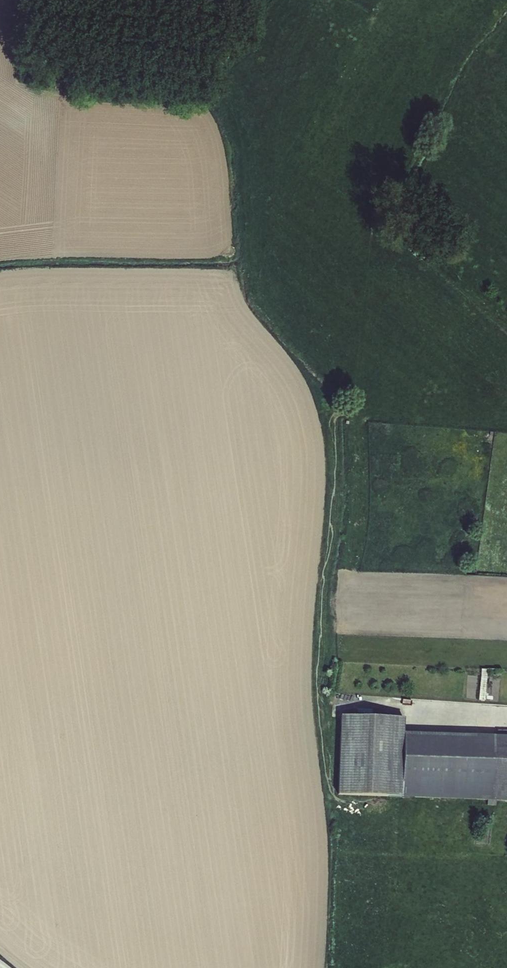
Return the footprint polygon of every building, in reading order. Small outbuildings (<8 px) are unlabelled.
[(338,793),(506,799),(506,734),(404,730),(404,716),(340,714),(338,793)]
